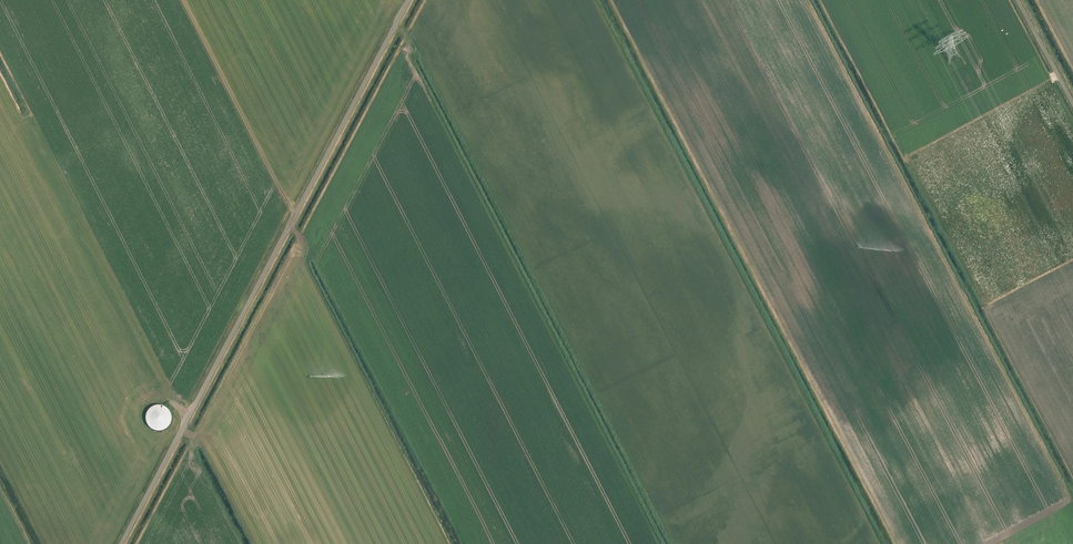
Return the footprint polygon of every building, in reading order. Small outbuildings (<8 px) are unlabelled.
[(148,425),(149,427),(150,427),(151,429),(153,430),(155,431),(157,432),(159,433),(161,433),(164,432),(166,432),(168,431),(169,429),(171,427),(172,425),(173,423),(173,421),(173,419),(173,417),(172,414),(171,413),(170,411),(168,409),(166,408),(164,407),(162,407),(160,407),(157,407),(155,408),(153,409),(151,410),(150,412),(149,414),(148,416),(147,418),(147,420),(148,423),(148,425)]
